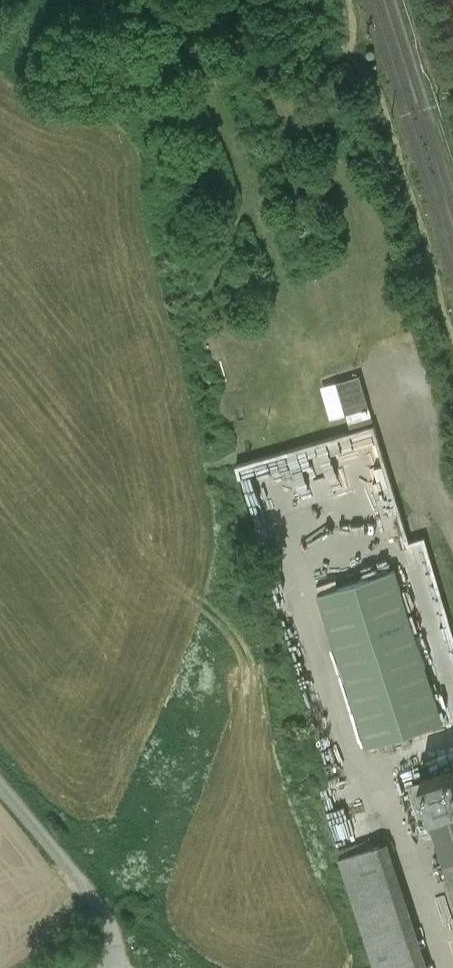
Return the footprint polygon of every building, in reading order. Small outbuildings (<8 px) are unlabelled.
[(371,45),(363,47),(365,55),(373,53),(371,45)] [(352,421),(376,413),(363,368),(323,380),(333,412),(348,407),(352,421)] [(396,565),(321,589),(369,741),(444,717),(396,565)] [(423,775),(425,781),(421,782),(452,883),(452,766),(423,775)] [(381,840),(341,853),(379,967),(422,967),(381,840)]
